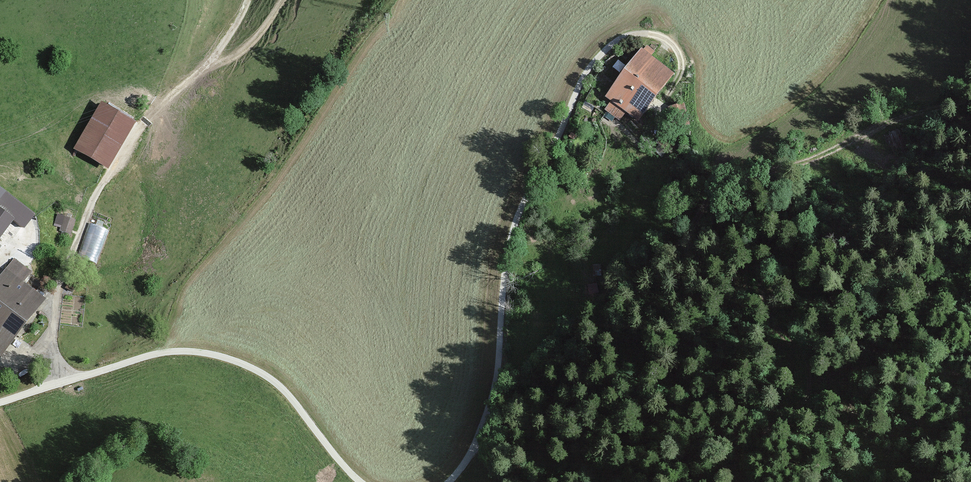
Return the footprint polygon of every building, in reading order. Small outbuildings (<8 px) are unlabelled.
[(674,74),(644,51),(610,96),(639,118),(674,74)] [(138,122),(106,103),(77,150),(110,170),(138,122)] [(0,189),(0,238),(13,222),(23,230),(34,215),(0,189)] [(101,209),(97,218),(108,222),(112,213),(101,209)] [(76,221),(58,215),(55,224),(63,226),(61,231),(71,235),(76,221)] [(108,231),(89,224),(77,256),(96,264),(108,231)] [(14,259),(0,277),(0,356),(42,302),(21,286),(31,272),(14,259)] [(71,279),(66,289),(73,293),(78,284),(71,279)]
